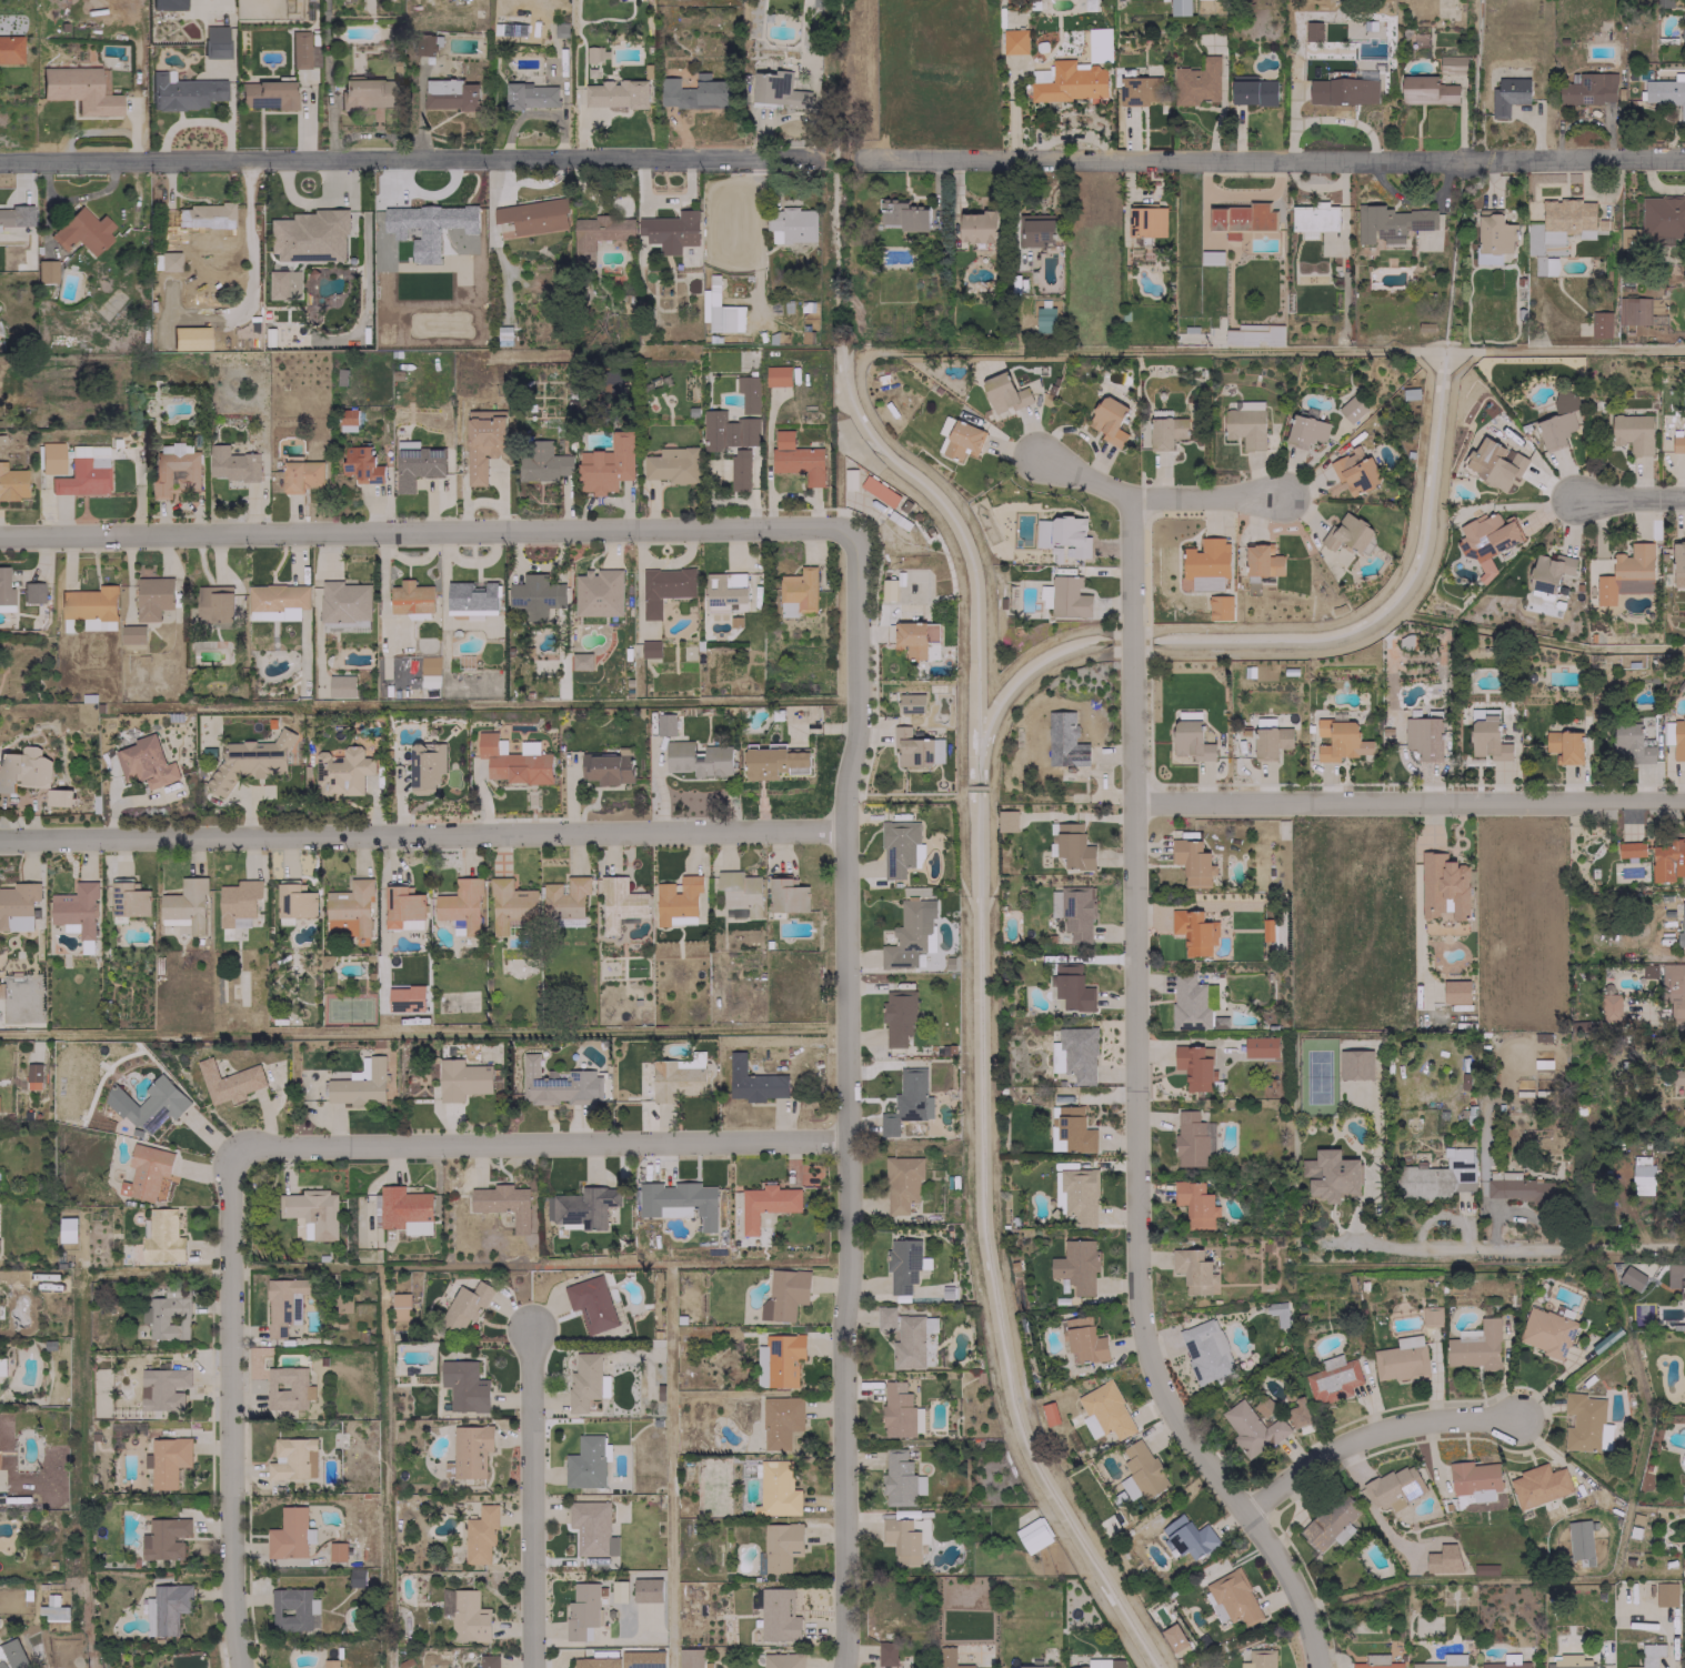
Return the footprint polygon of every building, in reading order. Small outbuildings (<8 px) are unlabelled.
[(184,0),(151,0),(151,10),(184,9),(184,0)] [(1189,15),(1189,0),(1170,0),(1170,15),(1189,15)] [(227,58),(227,25),(203,25),(203,58),(227,58)] [(1026,29),(1002,29),(1002,54),(1027,54),(1026,29)] [(289,31),(290,68),(317,67),(317,45),(308,45),(308,30),(289,31)] [(0,35),(0,63),(21,63),(21,36),(0,35)] [(435,55),(435,36),(415,35),(415,55),(435,55)] [(586,62),(607,61),(607,47),(585,48),(586,62)] [(1218,55),(1202,55),(1203,68),(1173,68),(1173,104),(1198,104),(1198,101),(1219,101),(1218,55)] [(1438,55),(1438,72),(1464,73),(1465,56),(1438,55)] [(1051,60),(1051,82),(1030,82),(1030,101),(1106,100),(1105,67),(1074,67),(1074,59),(1051,60)] [(120,115),(120,94),(107,94),(106,67),(41,68),(41,99),(77,99),(77,115),(120,115)] [(173,80),(173,70),(151,71),(151,110),(205,109),(205,100),(225,100),(225,79),(173,80)] [(810,91),(790,90),(791,72),(753,70),(751,104),(809,108),(810,91)] [(660,77),(660,107),(731,107),(731,80),(709,80),(709,72),(695,72),(695,88),(678,88),(678,77),(660,77)] [(1615,73),(1579,73),(1579,84),(1559,83),(1558,102),(1614,104),(1615,73)] [(1275,105),(1276,80),(1255,79),(1255,74),(1231,74),(1231,104),(1275,105)] [(1401,76),(1401,103),(1457,103),(1457,84),(1437,84),(1436,75),(1401,76)] [(1119,106),(1148,105),(1148,101),(1161,101),(1160,76),(1119,77),(1119,106)] [(1308,103),(1377,103),(1377,78),(1308,79),(1308,103)] [(1529,78),(1497,78),(1497,88),(1491,88),(1491,118),(1508,118),(1508,103),(1528,104),(1529,78)] [(340,106),(396,107),(396,80),(340,79),(340,106)] [(425,79),(425,109),(478,109),(478,83),(462,83),(462,79),(425,79)] [(583,84),(583,107),(647,107),(647,80),(599,80),(599,84),(583,84)] [(1643,81),(1644,103),(1679,103),(1679,120),(1684,120),(1684,80),(1643,81)] [(294,108),(293,81),(239,82),(240,109),(294,108)] [(531,86),(530,82),(504,83),(505,108),(558,107),(557,86),(531,86)] [(1641,228),(1628,228),(1629,241),(1658,240),(1658,245),(1671,245),(1671,238),(1684,238),(1684,196),(1640,197),(1641,228)] [(569,228),(564,197),(492,207),(494,223),(512,221),(514,235),(569,228)] [(907,198),(878,198),(879,225),(899,224),(900,231),(927,230),(927,205),(907,205),(907,198)] [(1594,239),(1594,200),(1542,200),(1542,243),(1563,243),(1563,233),(1579,233),(1579,239),(1594,239)] [(1210,229),(1225,229),(1225,239),(1239,239),(1238,230),(1274,230),(1274,210),(1267,210),(1267,201),(1248,201),(1248,206),(1210,207),(1210,229)] [(232,204),(175,205),(175,227),(194,227),(194,234),(204,234),(204,227),(232,227),(232,204)] [(468,232),(467,204),(391,206),(391,229),(416,229),(416,233),(468,232)] [(1165,205),(1128,204),(1127,236),(1165,237),(1165,205)] [(1337,230),(1337,206),(1327,205),(1292,204),(1291,230),(1301,230),(1301,238),(1315,238),(1315,230),(1337,230)] [(1436,229),(1436,210),(1391,210),(1391,205),(1357,205),(1357,243),(1374,243),(1374,241),(1404,241),(1404,229),(1436,229)] [(90,255),(116,229),(101,214),(95,220),(81,206),(49,237),(63,251),(75,239),(90,255)] [(32,225),(32,207),(0,207),(0,226),(32,225)] [(344,260),(344,234),(347,234),(347,208),(312,209),(312,212),(289,212),(289,218),(267,218),(268,253),(276,253),(276,260),(344,260)] [(771,241),(813,242),(814,209),(767,208),(766,230),(771,230),(771,241)] [(698,245),(697,209),(677,209),(677,217),(637,217),(637,236),(646,236),(646,243),(659,243),(659,255),(680,255),(680,245),(698,245)] [(1477,209),(1478,253),(1512,253),(1512,240),(1516,240),(1516,223),(1502,223),(1502,209),(1477,209)] [(996,242),(996,211),(960,212),(960,242),(996,242)] [(1053,214),(1021,215),(1022,246),(1054,245),(1053,214)] [(573,260),(593,260),(593,239),(633,239),(633,216),(593,216),(593,218),(573,218),(573,260)] [(159,270),(179,271),(179,252),(159,251),(159,270)] [(1200,264),(1222,264),(1222,251),(1200,251),(1200,264)] [(55,260),(36,260),(36,282),(56,282),(55,260)] [(300,270),(268,271),(268,299),(300,299),(300,270)] [(708,331),(743,331),(744,306),(719,305),(719,275),(709,275),(709,290),(702,289),(701,321),(708,321),(708,331)] [(1650,298),(1618,297),(1617,324),(1649,325),(1650,298)] [(1035,333),(1054,333),(1053,307),(1034,307),(1035,333)] [(1611,312),(1591,311),(1591,337),(1610,337),(1611,312)] [(790,366),(765,366),(765,386),(790,386),(790,366)] [(1026,386),(1013,391),(1006,371),(980,380),(992,414),(1011,406),(1012,409),(1032,402),(1026,386)] [(757,413),(757,376),(735,376),(734,391),(741,391),(740,413),(757,413)] [(1127,407),(1102,394),(1086,425),(1102,433),(1099,438),(1119,448),(1127,433),(1116,428),(1127,407)] [(1366,409),(1352,394),(1336,409),(1350,424),(1366,409)] [(1242,450),(1264,449),(1262,401),(1235,402),(1235,409),(1222,409),(1224,439),(1241,438),(1242,450)] [(357,409),(340,408),(339,431),(356,431),(357,409)] [(725,409),(702,410),(702,452),(720,451),(719,446),(758,445),(757,417),(737,418),(737,421),(725,422),(725,409)] [(486,485),(485,456),(505,455),(504,410),(465,411),(466,485),(486,485)] [(1577,429),(1570,410),(1534,422),(1544,451),(1566,443),(1562,434),(1577,429)] [(1671,436),(1671,452),(1684,452),(1684,412),(1683,412),(1683,435),(1671,436)] [(1329,422),(1291,414),(1285,445),(1306,450),(1308,440),(1324,443),(1329,422)] [(1651,415),(1610,414),(1609,443),(1629,444),(1629,455),(1650,455),(1651,415)] [(937,433),(948,437),(954,419),(944,415),(937,433)] [(1186,418),(1150,418),(1150,450),(1172,449),(1172,438),(1187,438),(1186,418)] [(942,453),(960,460),(963,452),(974,456),(984,430),(955,419),(942,453)] [(633,430),(611,431),(611,450),(578,450),(578,491),(591,491),(591,493),(617,493),(616,479),(634,479),(633,430)] [(772,472),(804,471),(805,486),(823,486),(822,447),(793,448),(792,430),(772,430),(772,472)] [(1527,459),(1482,435),(1464,469),(1504,491),(1512,476),(1517,478),(1527,459)] [(558,479),(558,474),(573,474),(572,454),(551,455),(550,439),(532,440),(533,454),(517,455),(519,481),(558,479)] [(63,473),(63,442),(40,442),(40,473),(63,473)] [(227,444),(209,444),(210,479),(259,478),(258,453),(228,454),(227,444)] [(374,445),(342,446),(343,475),(355,474),(355,483),(383,482),(382,466),(374,466),(374,445)] [(1328,462),(1337,482),(1342,480),(1349,496),(1382,482),(1370,457),(1364,459),(1357,445),(1349,448),(1350,452),(1328,462)] [(697,447),(658,447),(658,456),(643,455),(643,478),(666,478),(666,483),(697,483),(697,447)] [(443,448),(395,448),(395,493),(413,492),(413,476),(443,475),(443,448)] [(750,449),(731,449),(730,490),(749,491),(750,449)] [(199,492),(198,450),(152,451),(153,499),(170,498),(170,492),(199,492)] [(323,461),(301,461),(301,455),(283,456),(283,493),(303,493),(303,486),(323,486),(323,461)] [(50,493),(107,494),(108,457),(70,456),(70,477),(50,477),(50,493)] [(4,469),(4,461),(0,461),(0,499),(25,499),(25,469),(4,469)] [(858,487),(892,507),(900,495),(866,475),(858,487)] [(1340,540),(1360,552),(1374,530),(1344,511),(1335,527),(1330,524),(1319,542),(1333,551),(1340,540)] [(1511,515),(1501,519),(1498,512),(1485,517),(1484,514),(1458,524),(1467,548),(1489,540),(1493,551),(1521,541),(1511,515)] [(1035,518),(1035,545),(1086,545),(1086,517),(1035,518)] [(1183,547),(1183,579),(1191,579),(1191,590),(1222,590),(1222,577),(1229,577),(1228,538),(1197,539),(1197,547),(1183,547)] [(1684,587),(1684,540),(1672,539),(1672,586),(1684,587)] [(1595,575),(1595,605),(1615,605),(1614,593),(1652,593),(1652,542),(1630,542),(1630,555),(1612,555),(1612,575),(1595,575)] [(1282,576),(1283,556),(1273,556),(1273,544),(1247,543),(1246,581),(1258,581),(1258,575),(1282,576)] [(1555,593),(1558,572),(1573,574),(1574,561),(1533,557),(1529,590),(1555,593)] [(12,611),(12,587),(7,587),(7,566),(0,566),(0,611),(12,611)] [(815,566),(799,566),(799,575),(779,575),(779,617),(797,617),(797,612),(816,612),(815,566)] [(642,619),(660,619),(660,597),(694,597),(694,568),(641,569),(642,619)] [(574,616),(622,615),(621,569),(595,569),(595,570),(583,570),(583,574),(574,575),(574,616)] [(565,583),(546,583),(546,573),(522,573),(522,583),(508,583),(508,608),(523,608),(523,621),(546,620),(546,607),(565,607),(565,583)] [(707,611),(732,610),(732,611),(746,610),(745,573),(736,573),(706,574),(707,611)] [(1091,617),(1091,594),(1080,594),(1080,576),(1051,575),(1051,616),(1091,617)] [(173,609),(172,577),(136,577),(136,621),(160,621),(159,609),(173,609)] [(390,613),(433,612),(433,585),(414,585),(414,578),(399,579),(399,586),(390,586),(390,613)] [(882,600),(894,600),(894,579),(881,579),(882,600)] [(447,582),(447,619),(483,619),(483,614),(497,614),(497,581),(484,581),(484,591),(472,591),(472,582),(447,582)] [(22,603),(42,603),(42,583),(22,582),(22,603)] [(369,582),(320,582),(320,629),(369,629),(369,582)] [(309,584),(247,585),(247,611),(282,610),(282,620),(299,620),(299,609),(309,609),(309,584)] [(1050,606),(1050,585),(1042,585),(1042,605),(1050,606)] [(197,621),(233,620),(232,586),(196,587),(197,621)] [(1231,595),(1208,595),(1208,621),(1232,621),(1231,595)] [(938,622),(892,623),(893,648),(908,648),(908,660),(938,659),(938,622)] [(120,625),(121,644),(145,643),(145,625),(120,625)] [(640,641),(641,658),(660,657),(659,640),(640,641)] [(591,652),(571,653),(572,670),(591,669),(591,652)] [(439,674),(439,656),(419,656),(419,674),(439,674)] [(354,675),(328,675),(328,696),(354,696),(354,675)] [(1511,760),(1510,743),(1498,743),(1498,708),(1469,709),(1470,755),(1489,755),(1489,760),(1511,760)] [(1075,711),(1047,712),(1048,765),(1088,765),(1088,743),(1075,743),(1075,711)] [(674,714),(656,713),(656,735),(674,736),(674,714)] [(1441,717),(1403,718),(1404,749),(1416,749),(1417,760),(1442,759),(1441,717)] [(1213,743),(1201,743),(1201,720),(1173,720),(1173,755),(1193,755),(1193,760),(1214,760),(1213,743)] [(1316,762),(1338,761),(1338,755),(1371,755),(1371,740),(1357,740),(1357,720),(1316,720),(1316,737),(1328,737),(1328,744),(1316,744),(1316,762)] [(1663,720),(1663,744),(1671,744),(1672,760),(1684,760),(1684,720),(1663,720)] [(1614,761),(1654,759),(1653,739),(1641,739),(1641,722),(1612,723),(1614,761)] [(942,738),(909,739),(909,726),(892,726),(893,748),(896,748),(897,765),(943,765),(942,738)] [(285,776),(286,752),(295,735),(280,727),(272,742),(223,741),(223,752),(204,786),(225,798),(238,774),(248,774),(250,775),(285,776)] [(1291,727),(1254,728),(1254,760),(1277,759),(1277,749),(1291,748),(1291,727)] [(1582,732),(1544,731),(1544,751),(1559,751),(1559,763),(1581,764),(1582,732)] [(486,778),(505,778),(505,783),(551,783),(551,752),(538,752),(538,741),(519,741),(519,754),(505,754),(505,740),(496,740),(496,732),(476,732),(476,757),(486,757),(486,778)] [(164,763),(155,735),(113,748),(124,782),(144,775),(149,789),(180,779),(174,760),(164,763)] [(731,775),(731,745),(703,746),(703,755),(693,755),(692,740),(665,741),(666,771),(694,771),(694,776),(731,775)] [(437,791),(436,773),(444,773),(444,743),(410,743),(411,792),(437,791)] [(809,773),(808,748),(785,748),(785,743),(768,744),(768,748),(755,749),(755,744),(744,744),(745,780),(777,779),(777,768),(787,768),(787,773),(809,773)] [(15,785),(16,774),(21,774),(21,786),(49,786),(50,758),(40,757),(40,746),(21,746),(21,753),(0,753),(0,785),(15,785)] [(363,793),(363,774),(374,774),(374,757),(362,757),(362,746),(342,746),(342,761),(329,761),(329,751),(316,751),(316,794),(363,793)] [(632,748),(616,748),(616,753),(581,753),(581,780),(598,780),(598,784),(632,784),(632,748)] [(71,806),(71,789),(45,788),(44,806),(71,806)] [(1016,810),(996,810),(997,831),(1016,831),(1016,810)] [(920,821),(881,822),(882,879),(904,878),(904,866),(921,866),(920,821)] [(1093,869),(1094,845),(1082,845),(1082,823),(1056,823),(1056,856),(1064,856),(1064,868),(1093,869)] [(1209,852),(1201,852),(1201,840),(1172,839),(1172,863),(1183,863),(1183,887),(1209,887),(1209,852)] [(1651,882),(1672,881),(1672,875),(1684,875),(1684,839),(1669,840),(1670,846),(1650,846),(1651,882)] [(1644,842),(1617,842),(1617,857),(1644,857),(1644,842)] [(1468,919),(1468,865),(1454,865),(1454,860),(1446,860),(1446,852),(1421,852),(1421,917),(1437,917),(1437,911),(1451,911),(1451,919),(1468,919)] [(759,876),(742,876),(742,871),(716,871),(716,890),(723,890),(724,917),(737,917),(737,908),(746,908),(746,918),(760,918),(759,876)] [(543,883),(543,922),(567,922),(567,919),(577,919),(577,925),(583,925),(583,893),(589,893),(589,875),(564,875),(564,883),(543,883)] [(655,883),(656,925),(696,924),(695,892),(701,891),(701,875),(679,875),(679,892),(673,892),(673,883),(655,883)] [(646,892),(626,892),(626,876),(601,876),(603,934),(618,934),(617,917),(647,916),(646,892)] [(807,886),(791,886),(791,876),(768,877),(769,911),(808,911),(807,886)] [(204,877),(179,877),(180,894),(159,894),(159,924),(188,923),(188,935),(205,935),(204,877)] [(479,877),(455,877),(454,895),(434,895),(434,918),(464,919),(464,935),(479,935),(479,877)] [(535,889),(511,889),(511,877),(491,877),(491,935),(508,935),(508,925),(522,925),(522,922),(536,922),(535,889)] [(324,891),(325,935),(369,934),(368,901),(372,901),(372,878),(349,879),(349,891),(324,891)] [(261,880),(236,879),(236,886),(218,885),(218,926),(249,927),(249,917),(255,917),(255,898),(261,899),(261,880)] [(150,916),(150,890),(132,890),(132,880),(112,880),(112,923),(126,923),(126,916),(150,916)] [(49,894),(50,923),(63,923),(63,931),(79,931),(79,939),(94,939),(94,918),(97,918),(96,881),(74,882),(74,893),(49,894)] [(32,901),(39,901),(39,882),(11,883),(11,887),(0,888),(0,931),(32,930),(32,901)] [(316,891),(299,892),(299,883),(276,883),(277,918),(317,917),(316,891)] [(385,929),(402,928),(401,919),(424,918),(423,893),(406,894),(406,884),(384,884),(385,929)] [(1090,943),(1090,918),(1094,918),(1093,885),(1061,886),(1061,931),(1069,931),(1069,943),(1090,943)] [(1059,916),(1059,890),(1050,890),(1050,917),(1059,916)] [(880,969),(917,967),(916,952),(934,951),(933,917),(935,917),(934,899),(899,900),(899,926),(892,926),(893,945),(880,945),(880,969)] [(1680,901),(1680,932),(1676,932),(1676,946),(1684,946),(1684,902),(1680,901)] [(1210,955),(1210,944),(1217,944),(1217,921),(1201,921),(1201,910),(1170,910),(1171,933),(1183,933),(1183,956),(1210,955)] [(1092,1010),(1092,987),(1081,987),(1081,963),(1056,963),(1056,976),(1053,976),(1053,998),(1063,998),(1063,1010),(1092,1010)] [(1660,964),(1661,1001),(1670,1001),(1671,1023),(1684,1023),(1684,963),(1660,964)] [(1172,1029),(1227,1028),(1227,1016),(1212,1016),(1212,1007),(1205,1007),(1205,984),(1194,984),(1194,974),(1172,975),(1172,1029)] [(1443,1004),(1469,1003),(1468,981),(1443,981),(1443,1004)] [(388,987),(388,1012),(424,1011),(424,986),(388,987)] [(914,990),(885,991),(885,1001),(880,1001),(880,1022),(885,1022),(885,1047),(905,1047),(905,1034),(914,1034),(914,990)] [(1620,1021),(1619,994),(1599,995),(1600,1021),(1620,1021)] [(1095,1085),(1094,1027),(1057,1028),(1057,1042),(1049,1042),(1050,1072),(1072,1072),(1073,1085),(1095,1085)] [(1276,1037),(1243,1037),(1243,1057),(1276,1057),(1276,1037)] [(1212,1091),(1211,1046),(1173,1047),(1173,1069),(1184,1068),(1184,1091),(1212,1091)] [(1372,1079),(1371,1049),(1338,1050),(1339,1079),(1372,1079)] [(704,1094),(704,1051),(691,1052),(692,1060),(651,1060),(652,1102),(676,1102),(676,1094),(704,1094)] [(786,1074),(744,1075),(743,1051),(728,1051),(729,1100),(764,1100),(764,1097),(787,1097),(786,1074)] [(522,1104),(567,1102),(567,1103),(602,1102),(600,1071),(538,1073),(537,1053),(520,1053),(522,1104)] [(327,1102),(349,1102),(349,1104),(385,1104),(384,1055),(368,1055),(368,1079),(326,1079),(327,1102)] [(209,1105),(230,1099),(232,1103),(246,1099),(244,1092),(265,1086),(259,1065),(216,1076),(211,1056),(196,1060),(209,1105)] [(491,1093),(491,1065),(462,1065),(462,1058),(438,1059),(439,1102),(463,1102),(462,1093),(491,1093)] [(41,1063),(26,1063),(26,1089),(41,1089),(41,1063)] [(880,1113),(880,1138),(898,1138),(898,1120),(932,1119),(931,1096),(925,1096),(925,1068),(899,1068),(899,1094),(893,1094),(894,1113),(880,1113)] [(1670,1070),(1671,1085),(1682,1085),(1683,1123),(1684,1123),(1684,1069),(1670,1070)] [(137,1106),(115,1085),(103,1098),(146,1138),(168,1114),(174,1120),(190,1102),(159,1073),(143,1091),(147,1095),(137,1106)] [(1095,1152),(1095,1128),(1083,1128),(1083,1106),(1056,1105),(1056,1139),(1065,1139),(1064,1151),(1095,1152)] [(1197,1110),(1175,1110),(1176,1166),(1208,1165),(1207,1156),(1214,1156),(1213,1122),(1197,1122),(1197,1110)] [(160,1175),(168,1177),(173,1152),(133,1143),(127,1166),(133,1168),(129,1182),(120,1180),(117,1193),(154,1202),(160,1175)] [(1474,1190),(1473,1147),(1444,1148),(1444,1167),(1397,1168),(1398,1198),(1449,1197),(1449,1191),(1474,1190)] [(1358,1158),(1339,1158),(1339,1148),(1314,1148),(1314,1159),(1301,1159),(1302,1176),(1308,1176),(1308,1197),(1325,1197),(1325,1203),(1339,1203),(1339,1194),(1359,1194),(1358,1158)] [(1652,1156),(1632,1156),(1632,1194),(1652,1194),(1652,1156)] [(922,1157),(885,1157),(885,1214),(907,1214),(907,1203),(918,1203),(918,1179),(922,1179),(922,1157)] [(1095,1169),(1059,1169),(1059,1191),(1064,1191),(1064,1212),(1073,1212),(1073,1225),(1096,1224),(1095,1169)] [(1486,1198),(1530,1199),(1530,1205),(1555,1205),(1556,1180),(1519,1179),(1519,1172),(1487,1171),(1486,1198)] [(1212,1193),(1204,1193),(1204,1181),(1173,1181),(1173,1205),(1185,1205),(1186,1228),(1213,1228),(1212,1193)] [(716,1231),(716,1186),(701,1186),(701,1182),(673,1182),(673,1184),(638,1184),(639,1217),(693,1216),(693,1215),(701,1215),(701,1232),(716,1231)] [(469,1188),(469,1211),(512,1210),(512,1234),(528,1234),(528,1188),(512,1188),(512,1184),(492,1184),(492,1188),(469,1188)] [(800,1188),(775,1188),(775,1184),(760,1184),(761,1189),(741,1189),(742,1235),(758,1235),(757,1212),(800,1211),(800,1188)] [(432,1234),(431,1192),(403,1193),(403,1185),(379,1186),(380,1228),(404,1228),(404,1234),(432,1234)] [(605,1229),(605,1206),(619,1206),(619,1186),(580,1186),(580,1195),(545,1195),(545,1223),(582,1223),(582,1218),(588,1218),(588,1228),(605,1229)] [(278,1217),(304,1217),(304,1240),(336,1240),(336,1190),(300,1191),(300,1194),(278,1194),(278,1217)] [(176,1208),(148,1209),(148,1237),(141,1237),(142,1261),(185,1260),(184,1236),(176,1236),(176,1208)] [(76,1242),(76,1217),(60,1217),(59,1242),(76,1242)] [(890,1295),(910,1294),(910,1280),(929,1279),(928,1257),(920,1257),(919,1239),(888,1240),(888,1249),(884,1249),(885,1272),(889,1271),(890,1295)] [(1049,1278),(1070,1277),(1070,1296),(1093,1295),(1093,1271),(1098,1271),(1097,1249),(1093,1249),(1093,1240),(1062,1240),(1062,1257),(1049,1257),(1049,1278)] [(1211,1294),(1210,1260),(1202,1261),(1202,1247),(1169,1248),(1170,1272),(1183,1272),(1184,1295),(1211,1294)] [(1666,1263),(1666,1287),(1679,1287),(1679,1298),(1684,1298),(1684,1264),(1666,1263)] [(1646,1276),(1626,1265),(1617,1279),(1638,1291),(1646,1276)] [(794,1322),(795,1303),(807,1304),(808,1271),(769,1269),(768,1299),(760,1299),(759,1320),(794,1322)] [(570,1311),(578,1308),(587,1335),(617,1325),(601,1274),(562,1286),(570,1311)] [(267,1338),(286,1338),(285,1325),(300,1324),(300,1294),(310,1294),(310,1279),(266,1280),(267,1338)] [(492,1287),(477,1279),(471,1291),(458,1285),(439,1323),(461,1333),(468,1318),(475,1322),(492,1287)] [(189,1339),(188,1287),(163,1287),(164,1297),(148,1297),(149,1306),(141,1306),(141,1323),(148,1323),(149,1340),(189,1339)] [(391,1293),(391,1321),(410,1320),(409,1293),(391,1293)] [(1276,1314),(1277,1328),(1288,1327),(1286,1302),(1266,1303),(1267,1315),(1276,1314)] [(925,1368),(924,1333),(937,1333),(936,1315),(895,1315),(895,1306),(875,1306),(876,1331),(892,1330),(892,1369),(925,1368)] [(1440,1326),(1439,1306),(1421,1306),(1422,1327),(1440,1326)] [(1575,1320),(1527,1306),(1516,1344),(1564,1358),(1575,1320)] [(1094,1337),(1104,1335),(1110,1359),(1072,1366),(1063,1320),(1091,1316),(1094,1337)] [(1196,1384),(1233,1372),(1215,1317),(1177,1330),(1196,1384)] [(1446,1366),(1479,1365),(1480,1370),(1499,1370),(1498,1317),(1479,1317),(1480,1330),(1457,1330),(1457,1338),(1445,1339),(1446,1366)] [(804,1335),(764,1334),(764,1346),(756,1346),(756,1386),(797,1387),(797,1358),(804,1358),(804,1335)] [(1427,1375),(1423,1335),(1395,1338),(1396,1347),(1373,1350),(1376,1381),(1427,1375)] [(567,1413),(587,1413),(586,1398),(608,1398),(608,1376),(600,1376),(600,1353),(574,1353),(575,1372),(567,1372),(567,1413)] [(1303,1375),(1312,1405),(1351,1394),(1349,1387),(1362,1383),(1355,1358),(1343,1361),(1341,1354),(1323,1359),(1326,1368),(1303,1375)] [(476,1361),(440,1360),(440,1386),(449,1387),(449,1411),(488,1412),(488,1379),(476,1379),(476,1361)] [(266,1410),(306,1409),(306,1399),(314,1399),(314,1385),(307,1385),(307,1367),(265,1368),(266,1410)] [(189,1369),(140,1369),(140,1410),(183,1410),(182,1392),(173,1392),(173,1386),(189,1386),(189,1369)] [(655,1389),(662,1390),(662,1379),(646,1379),(645,1397),(654,1397),(655,1389)] [(1073,1397),(1094,1438),(1111,1429),(1117,1440),(1136,1431),(1110,1379),(1073,1397)] [(883,1436),(922,1435),(922,1407),(910,1407),(910,1393),(904,1393),(904,1381),(883,1381),(883,1436)] [(1292,1398),(1295,1405),(1285,1408),(1292,1428),(1311,1421),(1302,1395),(1292,1398)] [(1603,1424),(1604,1396),(1564,1395),(1563,1414),(1571,1414),(1571,1427),(1564,1426),(1563,1449),(1609,1450),(1610,1424),(1603,1424)] [(802,1430),(802,1397),(762,1397),(763,1450),(790,1449),(789,1430),(802,1430)] [(1263,1427),(1241,1398),(1220,1413),(1235,1434),(1230,1437),(1247,1460),(1289,1430),(1279,1416),(1263,1427)] [(1040,1405),(1047,1425),(1058,1422),(1052,1401),(1040,1405)] [(492,1426),(452,1426),(453,1478),(485,1477),(485,1450),(492,1450),(492,1426)] [(565,1487),(604,1487),(604,1460),(609,1460),(609,1443),(604,1443),(603,1434),(576,1435),(576,1454),(564,1454),(565,1487)] [(1142,1500),(1168,1486),(1143,1437),(1121,1449),(1126,1459),(1122,1462),(1129,1475),(1119,1481),(1129,1500),(1139,1494),(1142,1500)] [(176,1489),(176,1466),(190,1467),(190,1438),(151,1438),(151,1489),(176,1489)] [(315,1438),(273,1439),(273,1456),(284,1456),(284,1462),(266,1462),(266,1479),(316,1478),(315,1438)] [(885,1449),(885,1473),(883,1473),(883,1505),(915,1505),(915,1494),(924,1494),(924,1475),(911,1475),(911,1461),(905,1461),(905,1449),(885,1449)] [(759,1460),(760,1505),(752,1505),(752,1514),(799,1514),(799,1489),(791,1489),(791,1460),(759,1460)] [(1493,1501),(1493,1490),(1499,1490),(1498,1463),(1470,1464),(1470,1461),(1449,1462),(1450,1495),(1471,1494),(1471,1501),(1493,1501)] [(1426,1492),(1411,1463),(1391,1473),(1390,1469),(1361,1484),(1375,1510),(1388,1503),(1391,1510),(1426,1492)] [(1572,1493),(1565,1467),(1548,1472),(1546,1463),(1517,1471),(1519,1476),(1509,1479),(1517,1508),(1572,1493)] [(1354,1530),(1347,1522),(1360,1510),(1342,1491),(1298,1531),(1318,1553),(1332,1540),(1337,1545),(1354,1530)] [(608,1536),(609,1502),(568,1501),(567,1526),(576,1527),(576,1555),(617,1556),(617,1536),(608,1536)] [(477,1518),(464,1518),(463,1563),(489,1564),(489,1544),(496,1544),(496,1505),(478,1504),(477,1518)] [(305,1506),(280,1506),(280,1529),(266,1529),(267,1557),(306,1556),(306,1542),(315,1542),(314,1528),(305,1529),(305,1506)] [(1194,1530),(1181,1513),(1160,1528),(1180,1556),(1187,1551),(1194,1560),(1219,1542),(1205,1523),(1194,1530)] [(1014,1528),(1025,1553),(1051,1542),(1040,1517),(1014,1528)] [(189,1518),(148,1518),(148,1534),(140,1534),(140,1558),(182,1559),(183,1541),(173,1541),(173,1535),(189,1535),(189,1518)] [(920,1530),(912,1531),(911,1518),(883,1518),(883,1542),(893,1542),(893,1565),(920,1564),(920,1530)] [(1567,1521),(1568,1559),(1578,1559),(1579,1566),(1592,1565),(1590,1520),(1567,1521)] [(802,1556),(802,1523),(763,1523),(763,1574),(790,1574),(790,1556),(802,1556)] [(345,1542),(328,1542),(328,1561),(345,1561),(345,1542)] [(1426,1572),(1459,1571),(1458,1543),(1439,1543),(1439,1551),(1425,1552),(1426,1572)] [(1475,1574),(1495,1573),(1495,1564),(1474,1565),(1475,1574)] [(1263,1618),(1238,1567),(1208,1582),(1227,1622),(1238,1616),(1244,1627),(1263,1618)] [(364,1586),(364,1569),(350,1569),(350,1587),(364,1586)] [(661,1602),(661,1579),(632,1578),(632,1601),(661,1602)] [(597,1626),(598,1583),(572,1582),(572,1601),(566,1601),(565,1640),(588,1640),(588,1626),(597,1626)] [(1676,1606),(1676,1582),(1654,1583),(1655,1606),(1676,1606)] [(152,1585),(152,1597),(145,1598),(146,1635),(177,1635),(177,1612),(191,1612),(191,1584),(152,1585)] [(760,1588),(760,1641),(799,1640),(799,1615),(792,1615),(792,1587),(760,1588)] [(319,1629),(318,1598),(311,1598),(310,1588),(271,1589),(272,1630),(319,1629)] [(489,1607),(478,1607),(478,1589),(451,1589),(452,1641),(490,1640),(489,1607)] [(1206,1592),(1215,1621),(1225,1618),(1220,1601),(1213,1603),(1208,1591),(1206,1592)] [(68,1619),(68,1606),(58,1606),(58,1594),(46,1594),(46,1606),(38,1606),(38,1618),(68,1619)] [(1160,1630),(1171,1653),(1187,1645),(1175,1622),(1160,1630)] [(16,1637),(0,1644),(0,1667),(29,1667),(16,1637)] [(895,1666),(896,1642),(877,1641),(876,1665),(895,1666)] [(1656,1656),(1663,1656),(1663,1643),(1641,1643),(1641,1667),(1656,1667),(1656,1656)] [(678,1648),(678,1667),(702,1667),(702,1648),(678,1648)] [(972,1664),(954,1664),(954,1649),(938,1649),(938,1667),(972,1667),(972,1664)] [(1247,1661),(1238,1661),(1238,1667),(1274,1667),(1274,1649),(1247,1649),(1247,1661)] [(573,1667),(663,1667),(663,1651),(620,1651),(620,1657),(573,1657),(573,1667)] [(803,1653),(764,1652),(763,1667),(803,1667),(803,1653)] [(1402,1662),(1387,1662),(1387,1654),(1365,1653),(1364,1662),(1352,1662),(1352,1667),(1402,1667),(1402,1662)] [(1480,1667),(1529,1667),(1529,1662),(1518,1662),(1518,1653),(1502,1654),(1502,1662),(1480,1662),(1480,1667)] [(496,1654),(478,1654),(478,1667),(496,1667),(496,1654)] [(1466,1654),(1442,1654),(1442,1663),(1410,1663),(1410,1667),(1466,1667),(1466,1654)] [(1594,1661),(1581,1661),(1580,1654),(1555,1654),(1555,1662),(1545,1662),(1545,1667),(1594,1667),(1594,1661)] [(1067,1667),(1123,1667),(1123,1659),(1086,1658),(1086,1666),(1067,1666),(1067,1667)] [(337,1659),(322,1659),(322,1667),(337,1667),(337,1659)] [(1041,1665),(1041,1660),(1031,1660),(1031,1666),(1006,1666),(1006,1667),(1052,1667),(1052,1665),(1041,1665)]
